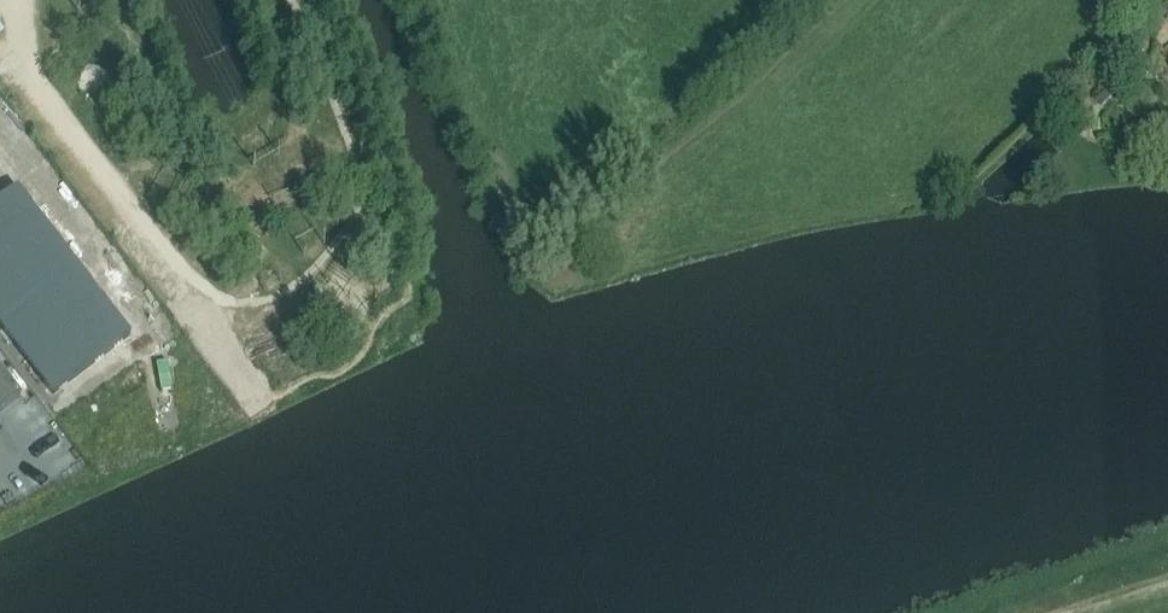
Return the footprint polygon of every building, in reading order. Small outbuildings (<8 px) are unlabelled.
[(0,202),(0,327),(53,396),(130,337),(17,189),(0,202)] [(0,374),(0,414),(19,399),(0,374)]
